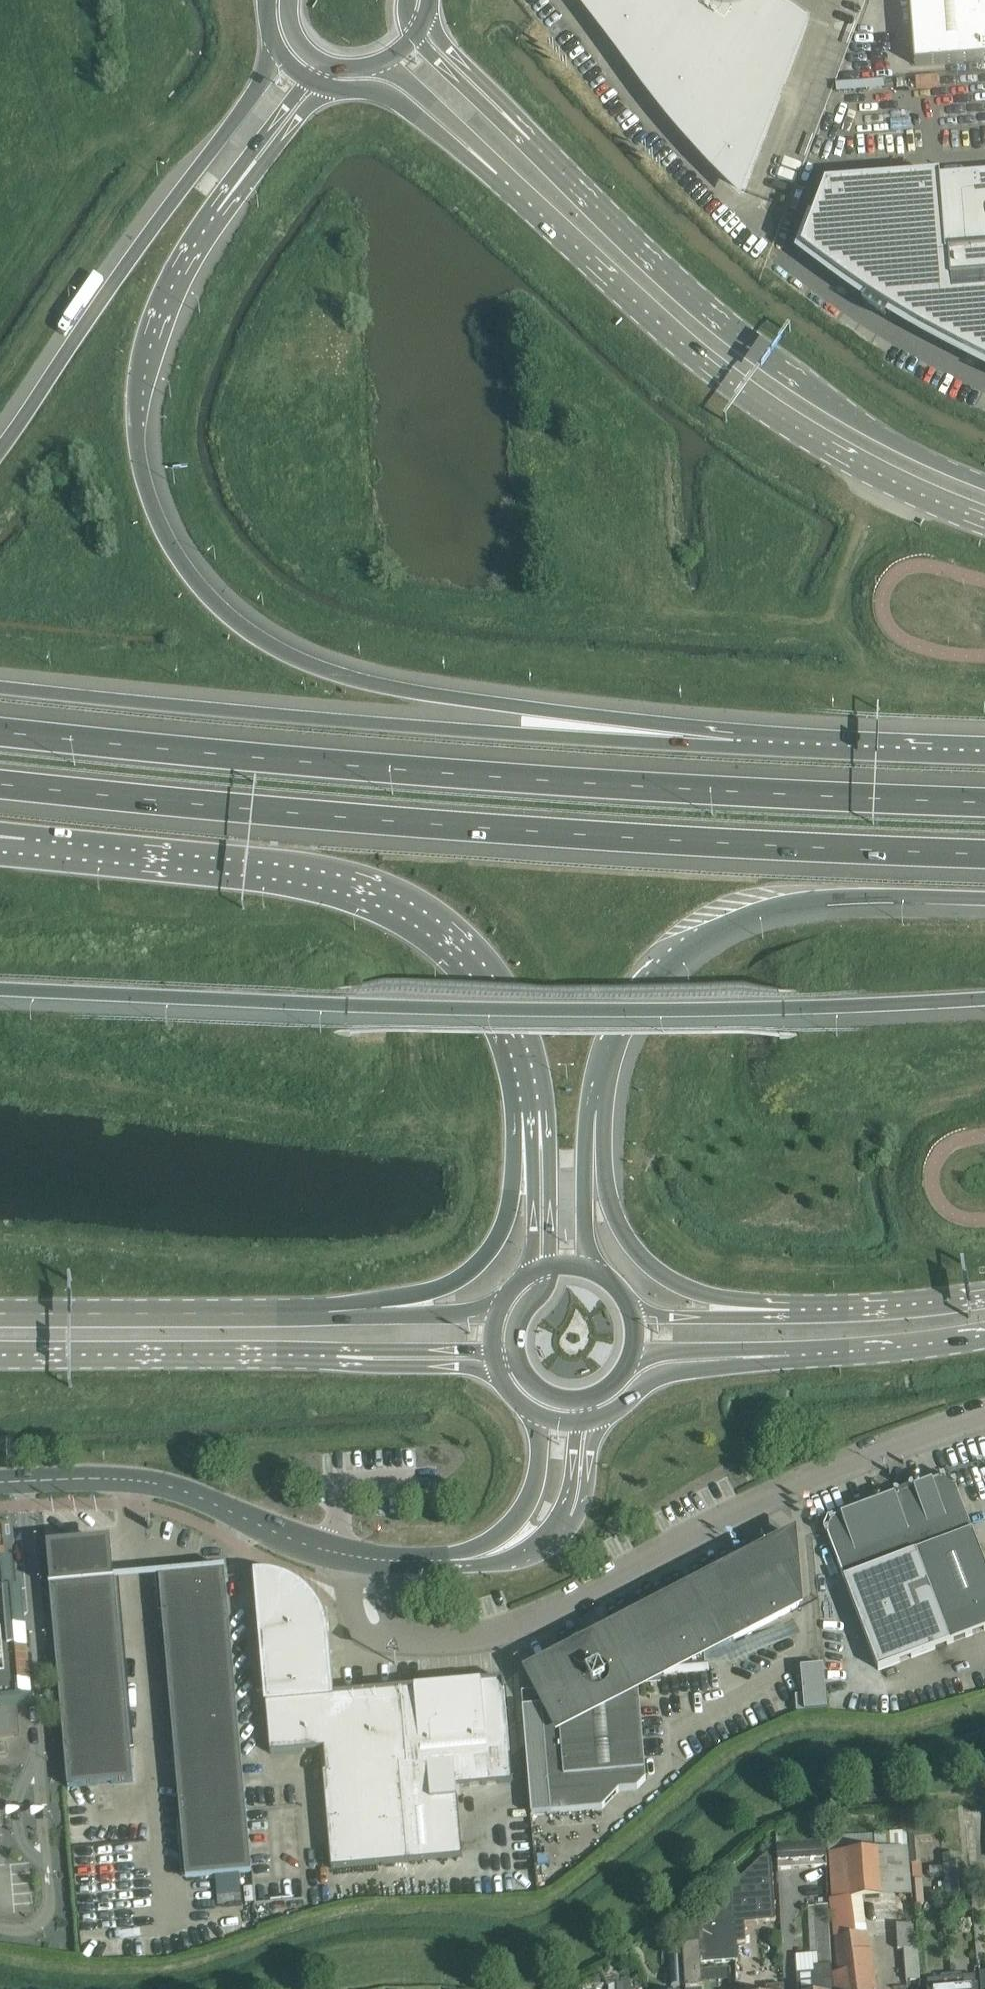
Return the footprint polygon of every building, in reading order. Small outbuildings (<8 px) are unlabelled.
[(616,41),(647,83),(673,117),(700,148),(721,170),(741,190),(805,19),(777,0),(585,0),(616,41)] [(915,65),(984,60),(984,0),(910,0),(915,65)] [(826,188),(802,252),(817,264),(833,276),(850,288),(867,299),(864,303),(871,307),(871,306),(882,312),(881,314),(887,317),(889,314),(906,324),(923,334),(941,344),(976,362),(984,366),(984,176),(826,188)] [(510,1441),(499,1442),(499,1453),(510,1452),(510,1441)] [(878,1670),(984,1629),(984,1565),(955,1486),(957,1485),(955,1481),(952,1482),(946,1479),(944,1476),(940,1477),(940,1479),(914,1489),(913,1487),(910,1488),(909,1491),(910,1493),(900,1496),(900,1494),(897,1493),(894,1494),(895,1496),(834,1519),(833,1518),(829,1519),(830,1523),(827,1529),(824,1530),(825,1535),(827,1534),(878,1670)] [(704,1656),(712,1652),(799,1607),(792,1538),(607,1633),(606,1639),(600,1638),(599,1635),(587,1636),(587,1639),(584,1640),(581,1641),(575,1644),(572,1646),(571,1647),(569,1649),(566,1651),(563,1655),(562,1656),(560,1659),(559,1663),(558,1665),(557,1667),(556,1670),(555,1675),(555,1680),(555,1683),(555,1685),(556,1688),(556,1691),(541,1692),(542,1706),(523,1708),(532,1815),(602,1809),(620,1791),(637,1789),(646,1780),(638,1685),(650,1684),(650,1683),(706,1670),(704,1656)] [(68,1787),(134,1782),(116,1580),(112,1580),(108,1546),(52,1550),(55,1584),(50,1584),(68,1787)] [(22,1700),(18,1651),(21,1651),(20,1640),(13,1641),(5,1552),(0,1553),(0,1702),(22,1700)] [(138,1573),(168,1573),(168,1556),(138,1555),(138,1573)] [(186,1878),(252,1872),(227,1589),(225,1571),(226,1571),(226,1569),(213,1570),(213,1571),(160,1576),(162,1596),(186,1878)] [(407,1765),(401,1690),(332,1696),(330,1669),(328,1648),(327,1631),(326,1626),(324,1620),(323,1615),(320,1610),(317,1605),(314,1600),(311,1596),(307,1592),(303,1588),(298,1585),(293,1582),(288,1580),(283,1577),(278,1576),(272,1575),(267,1574),(261,1574),(256,1574),(256,1573),(255,1573),(271,1753),(324,1749),(327,1772),(324,1772),(332,1868),(408,1862),(399,1766),(407,1765)] [(804,1696),(796,1696),(797,1712),(827,1709),(823,1666),(801,1668),(804,1696)] [(415,1689),(401,1690),(407,1765),(399,1766),(408,1862),(463,1857),(457,1787),(513,1782),(504,1681),(482,1683),(481,1682),(415,1688),(415,1689)] [(908,1833),(909,1843),(910,1864),(920,1863),(919,1842),(932,1841),(931,1831),(908,1833)] [(907,1832),(828,1837),(833,1900),(911,1894),(907,1832)] [(777,1845),(778,1865),(778,1869),(827,1867),(826,1842),(777,1845)] [(735,1961),(739,1961),(738,1943),(746,1942),(745,1922),(775,1920),(771,1850),(733,1884),(733,1887),(730,1887),(735,1961)] [(957,1854),(943,1855),(944,1865),(958,1864),(957,1854)] [(947,1895),(972,1893),(970,1864),(958,1865),(946,1865),(947,1895)] [(943,1876),(943,1866),(928,1866),(928,1877),(943,1876)] [(922,1881),(913,1882),(915,1906),(924,1905),(922,1881)] [(702,1988),(703,1988),(702,1968),(701,1963),(735,1961),(730,1887),(682,1929),(685,1988),(702,1988)] [(915,1923),(897,1924),(899,1948),(905,1948),(908,1979),(920,1979),(915,1923)] [(872,1965),(870,1966),(865,1933),(834,1937),(838,1972),(833,1973),(835,1988),(875,1988),(872,1965)] [(681,1950),(669,1950),(670,1963),(671,1986),(683,1985),(681,1950)] [(833,1985),(832,1978),(831,1966),(813,1968),(815,1988),(833,1988),(833,1985)] [(715,1969),(702,1970),(703,1982),(716,1982),(715,1969)] [(952,1987),(952,1988),(977,1988),(975,1974),(951,1976),(952,1987)]
